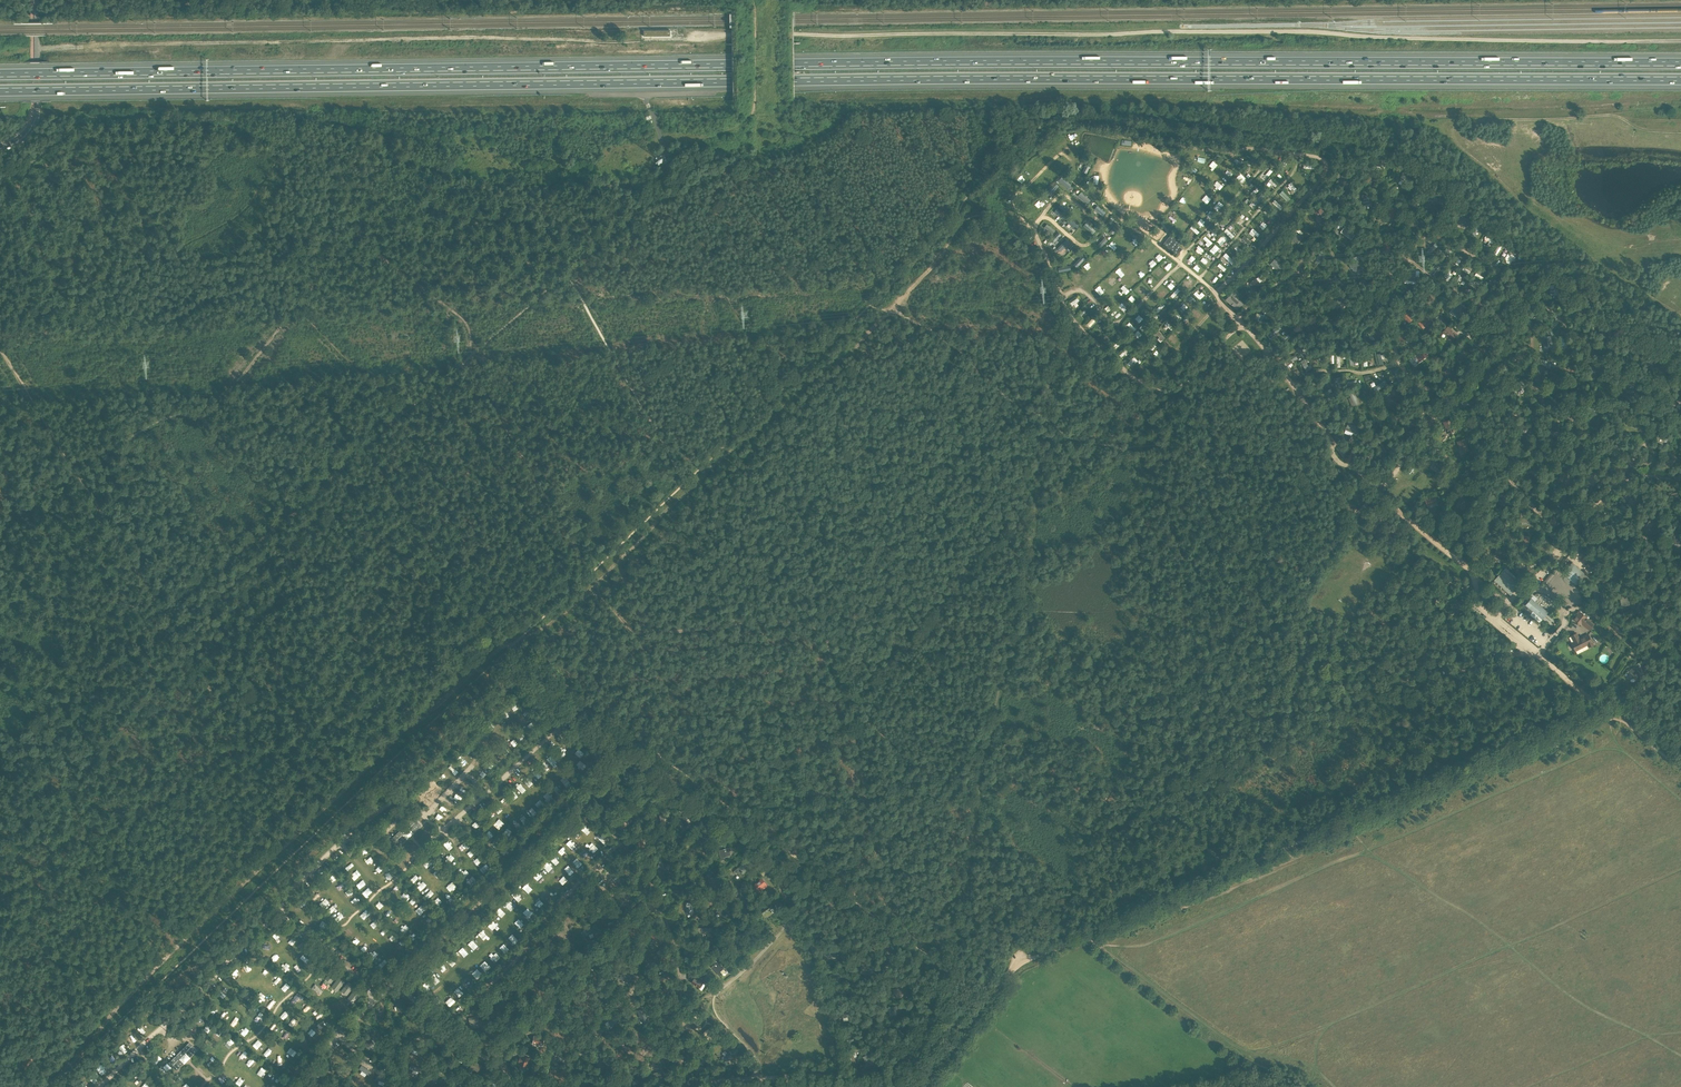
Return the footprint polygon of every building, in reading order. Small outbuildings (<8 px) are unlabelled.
[(1383,160),(1386,160),(1385,156),(1374,158),(1376,166),(1384,165),(1383,160)] [(1284,159),(1278,169),(1281,171),(1288,161),(1284,159)] [(1088,161),(1082,172),(1086,174),(1092,163),(1088,161)] [(1248,163),(1243,170),(1245,172),(1251,165),(1248,163)] [(1271,167),(1265,175),(1268,177),(1274,170),(1271,167)] [(1411,176),(1403,173),(1399,181),(1407,184),(1411,176)] [(1062,176),(1059,180),(1068,188),(1071,185),(1062,176)] [(1342,190),(1349,181),(1342,176),(1336,182),(1341,185),(1339,187),(1342,190)] [(1271,179),(1268,181),(1275,187),(1277,184),(1271,179)] [(1291,182),(1288,184),(1293,190),(1294,191),(1296,193),(1298,191),(1291,182)] [(1055,183),(1048,191),(1051,194),(1059,186),(1055,183)] [(1328,185),(1321,196),(1325,198),(1331,188),(1328,185)] [(1257,188),(1250,193),(1253,196),(1259,190),(1257,188)] [(1283,191),(1279,194),(1288,202),(1291,199),(1283,191)] [(1425,191),(1425,194),(1427,195),(1426,200),(1427,200),(1436,201),(1436,202),(1437,194),(1431,194),(1432,191),(1425,191)] [(1081,192),(1078,196),(1088,204),(1091,200),(1081,192)] [(1260,192),(1251,202),(1254,205),(1264,196),(1260,192)] [(1364,206),(1372,205),(1371,196),(1367,197),(1367,194),(1362,195),(1364,206)] [(1275,200),(1272,203),(1280,210),(1283,208),(1275,200)] [(1061,203),(1059,207),(1068,214),(1071,211),(1061,203)] [(1097,206),(1095,209),(1103,216),(1106,213),(1097,206)] [(1318,206),(1313,211),(1320,221),(1326,216),(1318,206)] [(1388,206),(1388,219),(1396,219),(1397,206),(1388,206)] [(1057,208),(1054,212),(1064,219),(1067,216),(1057,208)] [(1266,209),(1263,212),(1273,220),(1275,217),(1266,209)] [(1242,214),(1235,221),(1238,223),(1245,216),(1242,214)] [(1469,218),(1463,217),(1464,215),(1459,214),(1457,223),(1467,226),(1469,218)] [(1408,226),(1418,225),(1417,218),(1411,219),(1411,217),(1408,217),(1408,226)] [(1070,219),(1067,222),(1076,230),(1079,227),(1070,219)] [(1087,222),(1084,226),(1093,234),(1096,231),(1087,222)] [(1117,223),(1110,232),(1113,234),(1120,226),(1117,223)] [(1047,224),(1044,227),(1052,234),(1055,231),(1047,224)] [(1476,224),(1470,235),(1473,237),(1480,226),(1476,224)] [(1192,225),(1190,228),(1197,234),(1199,232),(1192,225)] [(1212,227),(1210,230),(1216,236),(1218,233),(1212,227)] [(1351,232),(1344,227),(1341,232),(1351,240),(1355,234),(1353,233),(1354,231),(1353,230),(1351,232)] [(1226,228),(1224,231),(1231,239),(1234,236),(1226,228)] [(1252,228),(1250,231),(1257,237),(1260,234),(1252,228)] [(1303,237),(1296,231),(1291,237),(1298,243),(1303,237)] [(1058,232),(1050,241),(1053,244),(1061,235),(1058,232)] [(1171,235),(1163,244),(1177,255),(1182,249),(1178,245),(1180,242),(1171,235)] [(1223,235),(1217,241),(1219,243),(1222,240),(1225,237),(1223,235)] [(1486,235),(1484,238),(1493,244),(1495,241),(1486,235)] [(1205,236),(1203,238),(1210,245),(1212,243),(1205,236)] [(1244,236),(1242,238),(1249,244),(1251,242),(1244,236)] [(1105,238),(1098,245),(1101,248),(1108,240),(1105,238)] [(1066,240),(1058,248),(1061,251),(1069,243),(1066,240)] [(1435,243),(1427,252),(1430,254),(1438,246),(1435,243)] [(1499,244),(1493,254),(1496,255),(1502,246),(1499,244)] [(1237,246),(1234,248),(1241,255),(1244,252),(1237,246)] [(1456,252),(1451,262),(1455,264),(1460,255),(1456,252)] [(1226,253),(1223,256),(1232,264),(1235,261),(1226,253)] [(1327,257),(1319,253),(1316,262),(1323,265),(1327,257)] [(1355,262),(1349,264),(1351,269),(1352,268),(1355,274),(1356,274),(1358,278),(1364,275),(1358,261),(1362,258),(1361,255),(1353,258),(1355,262)] [(1082,256),(1074,265),(1077,268),(1085,259),(1082,256)] [(1283,267),(1275,259),(1270,264),(1278,272),(1283,267)] [(1438,259),(1432,268),(1435,270),(1441,262),(1438,259)] [(1219,263),(1217,266),(1224,272),(1226,269),(1219,263)] [(1531,268),(1524,272),(1525,274),(1526,273),(1529,279),(1535,276),(1531,268)] [(1412,271),(1407,271),(1407,280),(1415,280),(1416,269),(1412,269),(1412,271)] [(1458,275),(1453,284),(1457,286),(1462,277),(1458,275)] [(1264,288),(1256,278),(1250,283),(1258,292),(1264,288)] [(1483,285),(1476,296),(1480,298),(1487,287),(1483,285)] [(1550,287),(1550,295),(1560,295),(1560,289),(1554,289),(1554,285),(1551,285),(1550,287)] [(1178,288),(1171,296),(1173,298),(1180,290),(1178,288)] [(1435,294),(1429,293),(1430,291),(1427,290),(1425,299),(1434,301),(1435,294)] [(1196,291),(1193,294),(1200,300),(1202,297),(1196,291)] [(1242,304),(1231,294),(1226,300),(1237,310),(1242,304)] [(1342,295),(1336,302),(1340,305),(1343,303),(1346,305),(1351,300),(1347,296),(1345,298),(1342,295)] [(1512,300),(1507,298),(1507,297),(1505,296),(1503,303),(1511,305),(1512,300)] [(1162,303),(1156,310),(1158,312),(1165,305),(1162,303)] [(1459,303),(1452,312),(1458,316),(1464,308),(1459,303)] [(1577,307),(1576,313),(1585,316),(1587,310),(1580,308),(1581,305),(1578,304),(1577,307)] [(1267,318),(1269,313),(1265,312),(1264,316),(1260,314),(1260,315),(1257,314),(1255,319),(1258,321),(1264,323),(1266,318),(1267,318)] [(1415,317),(1413,315),(1413,316),(1409,312),(1403,317),(1409,323),(1415,317)] [(1428,314),(1418,323),(1424,329),(1427,326),(1429,328),(1433,323),(1431,321),(1433,319),(1434,317),(1432,315),(1430,316),(1428,314)] [(1538,314),(1533,319),(1539,325),(1543,321),(1538,316),(1539,315),(1538,314)] [(1096,315),(1087,324),(1090,327),(1099,317),(1096,315)] [(1304,337),(1316,328),(1311,321),(1304,326),(1308,330),(1302,334),(1304,337)] [(1104,322),(1098,328),(1101,331),(1106,324),(1104,322)] [(1129,322),(1127,325),(1134,331),(1136,329),(1129,322)] [(1167,322),(1165,325),(1171,330),(1174,328),(1167,322)] [(1477,324),(1477,326),(1480,326),(1480,331),(1488,332),(1489,326),(1483,325),(1483,324),(1477,324)] [(1601,333),(1599,335),(1604,338),(1605,336),(1608,338),(1613,330),(1609,327),(1610,326),(1606,324),(1601,333)] [(1279,325),(1269,333),(1271,336),(1281,329),(1279,325)] [(1449,326),(1443,332),(1448,336),(1452,339),(1456,334),(1450,329),(1451,328),(1449,326)] [(1376,331),(1373,330),(1372,339),(1380,340),(1381,331),(1376,331)] [(1159,331),(1156,333),(1163,341),(1166,338),(1159,331)] [(1110,332),(1104,338),(1106,340),(1112,334),(1110,332)] [(1408,332),(1397,335),(1399,342),(1411,339),(1408,332)] [(1334,336),(1331,340),(1336,344),(1334,347),(1337,350),(1343,344),(1338,339),(1334,336)] [(1567,348),(1567,339),(1562,339),(1562,336),(1559,336),(1558,348),(1567,348)] [(1120,339),(1112,347),(1115,349),(1123,342),(1120,339)] [(1630,342),(1627,348),(1635,352),(1638,346),(1630,342)] [(1300,346),(1296,349),(1303,357),(1306,354),(1300,346)] [(1127,347),(1120,355),(1122,357),(1130,349),(1127,347)] [(1461,347),(1457,356),(1465,360),(1469,351),(1461,347)] [(1142,348),(1139,351),(1146,357),(1148,354),(1142,348)] [(1423,348),(1413,356),(1418,362),(1428,354),(1423,348)] [(1520,352),(1517,351),(1514,358),(1522,362),(1527,354),(1522,350),(1520,352)] [(1295,355),(1284,360),(1286,364),(1297,359),(1295,355)] [(1663,362),(1657,359),(1658,357),(1655,356),(1651,364),(1660,368),(1663,362)] [(1134,357),(1128,364),(1130,366),(1136,359),(1136,358),(1135,358),(1134,357)] [(1543,359),(1542,365),(1546,366),(1546,367),(1550,368),(1550,366),(1554,367),(1556,362),(1551,361),(1551,363),(1547,362),(1547,360),(1543,359)] [(1595,360),(1591,360),(1590,372),(1599,373),(1600,363),(1595,363),(1595,360)] [(1449,366),(1444,372),(1453,380),(1458,374),(1449,366)] [(1497,371),(1487,368),(1485,376),(1495,378),(1497,371)] [(1398,369),(1394,371),(1399,383),(1403,381),(1398,369)] [(1637,378),(1629,375),(1625,384),(1633,387),(1637,378)] [(1426,383),(1420,387),(1422,391),(1431,384),(1427,378),(1424,380),(1426,383)] [(1552,388),(1560,388),(1559,379),(1556,379),(1556,381),(1551,381),(1552,388)] [(1385,380),(1373,388),(1376,391),(1387,384),(1385,380)] [(1516,380),(1513,381),(1514,383),(1517,392),(1525,389),(1522,381),(1517,382),(1516,380)] [(1396,386),(1388,395),(1394,401),(1402,393),(1396,386)] [(1351,397),(1348,398),(1352,407),(1354,406),(1359,404),(1354,391),(1349,393),(1351,397)] [(1663,398),(1658,397),(1659,395),(1655,394),(1652,405),(1660,407),(1663,398)] [(1473,399),(1475,398),(1473,395),(1471,396),(1470,395),(1462,400),(1465,405),(1473,400),(1473,399)] [(1484,403),(1482,404),(1490,412),(1495,408),(1490,401),(1485,404),(1484,403)] [(1337,403),(1333,405),(1338,416),(1342,414),(1337,403)] [(1600,407),(1589,404),(1586,412),(1590,413),(1590,412),(1598,414),(1600,407)] [(1410,417),(1409,416),(1404,422),(1411,427),(1417,421),(1411,416),(1410,417)] [(1452,418),(1443,422),(1445,427),(1444,428),(1446,434),(1455,430),(1452,423),(1454,422),(1452,418)] [(1637,421),(1628,418),(1626,425),(1635,428),(1637,421)] [(1527,420),(1518,420),(1518,430),(1527,430),(1527,420)] [(1551,432),(1559,431),(1558,422),(1554,423),(1554,420),(1549,421),(1551,432)] [(1359,428),(1348,423),(1345,430),(1356,435),(1359,428)] [(1659,432),(1657,436),(1667,441),(1669,438),(1659,432)] [(1478,434),(1475,434),(1474,443),(1483,444),(1484,437),(1478,436),(1478,434)] [(1467,441),(1465,438),(1457,441),(1461,453),(1469,450),(1466,442),(1467,441)] [(1384,439),(1379,442),(1381,446),(1382,448),(1381,448),(1383,453),(1385,452),(1390,450),(1384,439)] [(1590,446),(1583,441),(1577,448),(1584,453),(1590,446)] [(1374,442),(1368,445),(1372,456),(1377,453),(1375,448),(1377,448),(1374,442)] [(1613,457),(1621,452),(1618,448),(1620,446),(1618,443),(1608,449),(1613,457)] [(1510,446),(1505,445),(1503,456),(1511,458),(1513,449),(1510,448),(1510,446)] [(1676,458),(1669,453),(1664,461),(1672,465),(1676,458)] [(1650,457),(1641,456),(1640,463),(1649,464),(1650,457)] [(1444,464),(1442,463),(1441,465),(1437,462),(1433,469),(1441,472),(1444,464)] [(1483,468),(1477,464),(1473,471),(1479,475),(1483,468)] [(1537,472),(1529,470),(1526,478),(1534,481),(1537,472)] [(1563,471),(1558,479),(1562,481),(1566,473),(1563,471)] [(1598,478),(1590,474),(1586,483),(1594,486),(1598,478)] [(1453,477),(1450,479),(1457,489),(1460,486),(1453,477)] [(1491,487),(1491,496),(1505,497),(1505,490),(1499,490),(1500,487),(1491,487)] [(1629,491),(1624,497),(1633,505),(1638,499),(1629,491)] [(1572,501),(1570,498),(1571,498),(1568,494),(1565,497),(1566,497),(1563,499),(1563,498),(1560,501),(1562,504),(1563,503),(1565,506),(1567,504),(1568,506),(1571,503),(1570,502),(1572,501)] [(1469,500),(1462,495),(1457,504),(1465,508),(1469,500)] [(1427,506),(1436,503),(1435,497),(1428,499),(1427,497),(1424,498),(1427,506)] [(1531,515),(1524,515),(1525,513),(1521,513),(1520,522),(1530,523),(1531,515)] [(1560,519),(1552,516),(1549,523),(1557,526),(1560,519)] [(1654,516),(1646,526),(1652,530),(1659,521),(1654,516)] [(1488,536),(1496,530),(1490,523),(1482,530),(1488,536)] [(1466,527),(1459,524),(1455,532),(1463,536),(1466,527)] [(1602,532),(1594,542),(1600,546),(1604,541),(1607,536),(1602,532)] [(1520,535),(1519,542),(1528,544),(1530,537),(1520,535)] [(1493,555),(1503,561),(1509,550),(1498,544),(1493,555)] [(1623,568),(1624,562),(1623,561),(1618,560),(1619,558),(1616,557),(1613,566),(1623,568)] [(1647,567),(1646,570),(1650,571),(1651,568),(1657,570),(1659,561),(1656,560),(1655,562),(1653,562),(1650,561),(1648,567),(1647,567)] [(1568,568),(1563,573),(1576,585),(1580,580),(1585,584),(1590,579),(1585,575),(1586,574),(1572,562),(1568,568)] [(1524,565),(1520,567),(1522,570),(1521,571),(1523,575),(1522,576),(1524,580),(1525,581),(1528,582),(1530,579),(1529,577),(1536,573),(1533,568),(1531,569),(1529,566),(1526,568),(1524,565)] [(1506,567),(1500,573),(1494,580),(1510,595),(1522,582),(1506,567)] [(1594,600),(1603,598),(1602,591),(1598,592),(1597,586),(1593,586),(1594,600)] [(1522,596),(1519,599),(1523,603),(1520,607),(1525,611),(1539,623),(1548,612),(1534,601),(1537,598),(1534,596),(1533,595),(1531,598),(1525,594),(1523,596),(1522,596)] [(1621,606),(1630,605),(1628,596),(1620,597),(1621,606)] [(1578,614),(1574,619),(1581,624),(1590,630),(1594,624),(1588,619),(1590,617),(1588,614),(1586,613),(1585,613),(1584,613),(1584,614),(1580,611),(1580,612),(1579,611),(1577,613),(1578,614)] [(1646,626),(1641,618),(1638,620),(1634,623),(1639,631),(1646,626)] [(1661,634),(1652,633),(1652,643),(1661,643),(1661,634)] [(1579,639),(1578,637),(1576,634),(1570,636),(1573,642),(1571,643),(1574,650),(1584,646),(1587,644),(1589,647),(1593,645),(1588,634),(1579,639)] [(1613,651),(1609,647),(1604,645),(1601,651),(1606,653),(1608,655),(1613,651)] [(1641,666),(1633,674),(1639,680),(1645,674),(1642,671),(1644,669),(1641,666)] [(614,802),(610,800),(611,798),(606,796),(601,807),(608,810),(610,805),(612,806),(614,802)] [(634,813),(625,812),(623,821),(630,823),(631,819),(632,820),(634,813)] [(687,814),(679,817),(684,829),(687,828),(686,826),(689,825),(686,820),(689,819),(687,814)] [(413,817),(391,838),(399,846),(421,825),(413,817)] [(636,839),(635,839),(635,842),(638,842),(638,847),(643,847),(644,835),(638,835),(638,836),(637,836),(636,839)] [(731,847),(719,850),(721,860),(725,859),(724,857),(731,855),(730,851),(731,851),(731,847)] [(623,862),(620,864),(622,869),(626,867),(628,870),(633,868),(629,859),(624,862),(624,863),(623,862)] [(659,861),(657,867),(666,870),(666,869),(667,870),(669,864),(668,864),(659,861)] [(742,875),(749,869),(744,862),(735,870),(737,873),(739,871),(742,875)] [(716,884),(717,884),(715,877),(708,880),(710,885),(709,885),(711,890),(717,887),(716,884)] [(763,879),(755,885),(760,892),(763,889),(762,887),(764,886),(763,884),(765,882),(763,879)] [(735,893),(730,895),(732,899),(735,897),(736,901),(742,898),(739,889),(734,891),(735,893)] [(618,900),(630,897),(627,890),(619,893),(616,894),(618,900)] [(654,898),(647,901),(649,907),(652,912),(659,909),(657,904),(654,898)] [(587,910),(587,907),(586,907),(585,902),(587,902),(586,899),(577,901),(579,909),(582,908),(583,911),(587,910)] [(690,902),(685,903),(687,914),(692,913),(693,913),(691,901),(690,902)] [(722,906),(716,912),(721,918),(723,916),(726,919),(729,917),(728,915),(729,914),(726,910),(726,911),(722,906)] [(769,906),(762,912),(766,918),(769,915),(770,916),(774,913),(771,909),(773,908),(772,906),(770,908),(769,906)] [(605,919),(614,915),(611,908),(602,912),(605,919)] [(584,937),(595,932),(593,927),(582,931),(584,937)] [(817,937),(826,935),(825,930),(824,927),(816,929),(817,937)] [(662,939),(657,936),(659,934),(654,931),(651,936),(652,937),(650,940),(658,945),(662,939)] [(751,931),(747,933),(745,931),(742,933),(744,936),(745,935),(750,942),(756,938),(751,931)] [(733,941),(731,942),(732,945),(738,951),(744,947),(738,940),(735,943),(733,941)] [(687,947),(685,952),(687,953),(686,956),(690,959),(692,955),(693,956),(696,951),(690,947),(689,948),(687,947)] [(607,950),(598,952),(600,959),(609,958),(609,955),(607,950)] [(637,966),(644,960),(641,957),(643,955),(640,953),(633,962),(637,966)] [(716,958),(712,962),(714,964),(716,965),(712,968),(719,976),(722,973),(720,971),(723,968),(720,964),(720,963),(716,958)] [(323,965),(317,972),(323,977),(329,970),(323,965)] [(867,975),(867,972),(872,973),(873,968),(864,966),(861,965),(860,971),(861,971),(861,973),(867,975)] [(672,970),(667,967),(666,969),(662,967),(658,973),(667,978),(672,970)] [(332,969),(327,976),(333,981),(338,973),(332,969)] [(582,970),(579,979),(582,980),(583,979),(589,981),(591,973),(582,970)] [(837,973),(827,976),(828,981),(842,977),(840,970),(837,971),(837,973)] [(631,979),(621,974),(619,978),(623,980),(622,983),(628,985),(629,983),(630,983),(631,979)] [(704,981),(695,976),(691,983),(700,988),(704,981)] [(339,977),(333,984),(339,989),(345,982),(339,977)] [(533,978),(529,977),(527,988),(533,989),(535,979),(533,978)] [(348,981),(343,988),(349,993),(354,986),(348,981)] [(901,993),(904,993),(903,987),(892,989),(893,995),(895,994),(896,998),(902,997),(901,993)] [(355,990),(350,997),(355,1001),(361,994),(355,990)] [(603,1000),(601,1004),(607,1006),(608,1004),(611,1006),(615,997),(606,993),(606,994),(606,995),(603,1000)] [(563,1007),(556,1002),(551,1009),(558,1014),(560,1011),(562,1014),(565,1011),(562,1009),(563,1007)] [(899,1007),(900,1007),(900,1005),(888,1007),(889,1016),(900,1014),(899,1007)] [(661,1010),(660,1014),(670,1015),(671,1012),(673,1012),(674,1007),(664,1006),(664,1011),(661,1010)] [(845,1007),(838,1009),(840,1018),(843,1017),(843,1018),(850,1016),(850,1014),(847,1014),(845,1007)] [(376,1019),(385,1019),(384,1011),(380,1011),(379,1008),(375,1009),(376,1019)] [(642,1008),(636,1010),(642,1024),(648,1022),(642,1008)] [(611,1026),(619,1022),(619,1021),(618,1019),(616,1015),(608,1020),(611,1026)] [(696,1015),(692,1019),(697,1025),(702,1021),(696,1015)] [(474,1022),(479,1021),(478,1016),(469,1018),(470,1026),(474,1025),(474,1022)] [(708,1029),(703,1033),(709,1040),(713,1036),(708,1029)] [(846,1040),(853,1038),(851,1030),(844,1031),(846,1040)] [(436,1039),(433,1038),(432,1044),(440,1046),(443,1035),(437,1034),(436,1039)] [(632,1045),(627,1034),(622,1036),(626,1047),(632,1045)] [(371,1039),(373,1038),(371,1035),(363,1040),(367,1047),(374,1043),(371,1039)] [(544,1037),(534,1035),(532,1043),(532,1044),(543,1045),(544,1037)] [(399,1044),(402,1044),(401,1036),(391,1037),(392,1045),(394,1045),(395,1047),(400,1047),(399,1044)] [(501,1050),(505,1045),(507,1047),(510,1043),(508,1042),(504,1038),(499,1043),(497,1041),(494,1044),(501,1050)] [(197,1050),(189,1043),(169,1063),(177,1070),(197,1050)] [(412,1044),(410,1049),(422,1053),(423,1048),(412,1044)] [(668,1048),(664,1052),(668,1055),(665,1057),(669,1061),(671,1059),(672,1060),(676,1056),(668,1048)] [(557,1052),(555,1056),(558,1059),(559,1057),(565,1060),(568,1055),(561,1050),(558,1049),(557,1052)] [(733,1055),(729,1051),(727,1053),(724,1051),(722,1054),(724,1056),(722,1058),(723,1058),(722,1059),(726,1063),(733,1055)] [(853,1063),(856,1062),(853,1053),(846,1055),(849,1063),(852,1062),(853,1063)] [(705,1055),(692,1054),(691,1060),(698,1061),(698,1064),(705,1065),(705,1055)] [(866,1067),(874,1064),(870,1054),(863,1057),(866,1064),(864,1064),(866,1067)] [(529,1058),(522,1055),(519,1064),(526,1067),(529,1058)] [(26,1059),(21,1066),(27,1070),(32,1062),(31,1062),(33,1059),(29,1057),(28,1060),(26,1059)] [(602,1058),(595,1059),(596,1064),(597,1067),(598,1067),(599,1070),(604,1069),(603,1062),(602,1058)] [(481,1066),(474,1061),(468,1071),(470,1073),(473,1068),(477,1071),(481,1066)] [(411,1064),(410,1068),(421,1072),(423,1068),(411,1064)] [(362,1065),(359,1069),(369,1075),(372,1072),(362,1065)] [(662,1070),(653,1073),(657,1083),(666,1080),(662,1070)] [(439,1075),(432,1071),(426,1081),(433,1085),(439,1075)] [(631,1077),(629,1078),(631,1082),(637,1079),(639,1082),(643,1080),(639,1071),(630,1075),(631,1077)] [(378,1075),(376,1079),(388,1083),(389,1079),(378,1075)]
